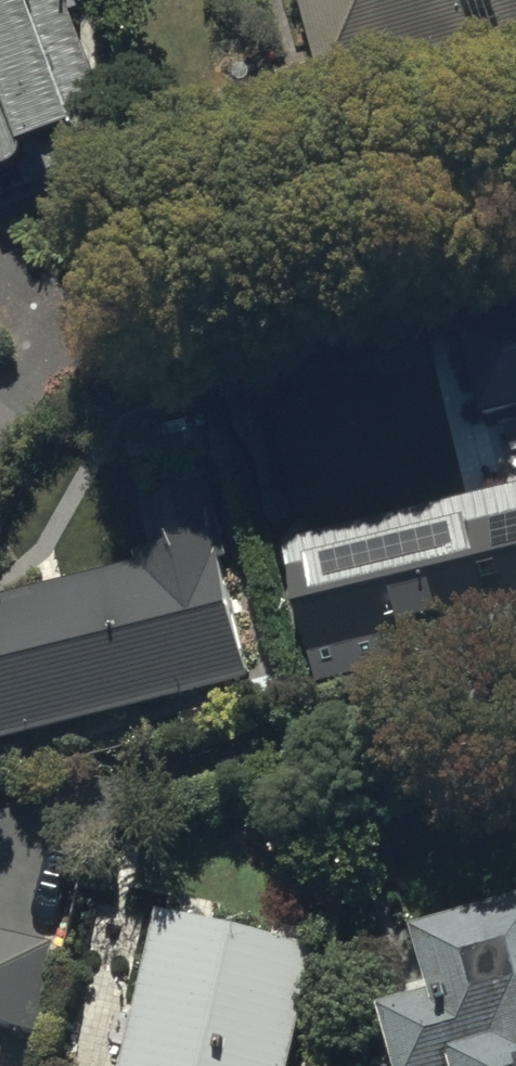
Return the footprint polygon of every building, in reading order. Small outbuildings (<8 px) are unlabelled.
[(123,148),(68,0),(0,0),(0,193),(123,148)] [(324,80),(515,28),(515,0),(302,0),(324,80)] [(476,411),(515,401),(515,296),(452,311),(476,411)] [(283,534),(317,677),(515,630),(515,439),(501,442),(510,480),(283,534)] [(0,587),(0,664),(16,731),(242,677),(194,475),(137,489),(150,541),(133,545),(134,551),(0,587)] [(313,939),(217,916),(220,904),(184,895),(181,907),(156,901),(117,1065),(283,1065),(313,939)] [(415,928),(434,999),(386,1012),(400,1065),(515,1065),(515,901),(415,928)] [(4,1024),(32,1029),(51,938),(0,927),(0,1044),(4,1024)]
